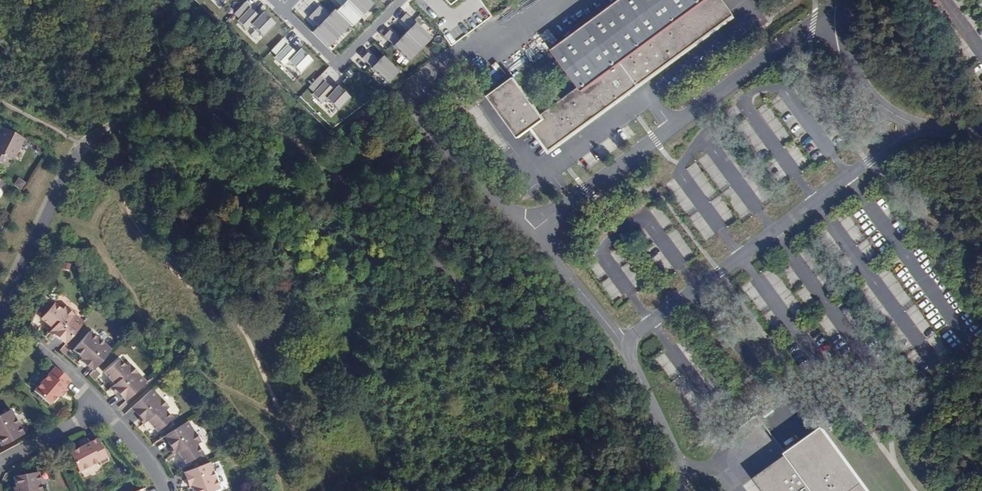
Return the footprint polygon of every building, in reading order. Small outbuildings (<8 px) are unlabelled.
[(340,6),(335,11),(349,25),(350,27),(361,16),(345,0),(334,0),(340,6)] [(361,16),(372,4),(368,0),(345,0),(361,16)] [(554,49),(581,86),(542,115),(515,78),(491,96),(521,137),(534,127),(552,150),(734,15),(723,0),(621,0),(554,49)] [(250,7),(244,2),(232,15),(237,20),(236,21),(244,30),(249,25),(261,37),(273,25),(261,13),(257,17),(248,9),(250,7)] [(318,5),(312,11),(338,36),(349,25),(335,11),(333,10),(328,15),(318,5)] [(312,11),(307,17),(317,27),(311,32),(327,47),(338,36),(312,11)] [(404,13),(399,19),(409,29),(404,34),(419,50),(430,38),(404,13)] [(388,30),(383,36),(408,61),(419,50),(404,34),(398,40),(388,30)] [(287,44),(282,39),(269,51),(275,57),(273,58),(282,67),(286,62),(298,74),(311,62),(299,49),(294,54),(285,45),(287,44)] [(367,52),(361,58),(387,83),(398,72),(382,56),(377,62),(367,52)] [(504,79),(527,65),(520,54),(497,68),(504,79)] [(324,81),(319,76),(307,88),(312,94),(311,95),(319,104),(324,99),(336,111),(348,98),(336,86),(332,91),(323,82),(324,81)] [(24,138),(1,127),(0,129),(0,167),(2,164),(6,165),(9,159),(13,161),(24,138)] [(53,304),(43,296),(38,307),(45,313),(53,304)] [(65,345),(83,323),(64,307),(61,310),(53,304),(45,313),(38,307),(36,313),(35,315),(52,329),(57,333),(54,336),(55,337),(65,345)] [(53,339),(55,337),(54,336),(57,333),(52,329),(48,334),(53,339)] [(94,369),(110,350),(88,332),(72,352),(81,358),(94,369)] [(69,352),(63,347),(60,351),(65,356),(69,352)] [(92,371),(94,369),(81,358),(79,361),(92,371)] [(124,402),(145,383),(128,365),(125,368),(118,360),(103,374),(113,385),(117,389),(115,392),(116,392),(124,402)] [(64,388),(70,381),(51,364),(44,371),(48,374),(33,391),(49,405),(58,395),(64,388)] [(89,376),(94,381),(100,374),(94,369),(92,371),(89,376)] [(117,389),(113,385),(109,388),(114,394),(116,392),(115,392),(117,389)] [(66,390),(64,388),(58,395),(60,397),(66,390)] [(167,408),(151,390),(130,409),(138,417),(139,418),(141,416),(146,421),(156,432),(159,429),(160,431),(165,427),(163,425),(167,421),(170,419),(164,411),(167,408)] [(1,446),(22,435),(10,410),(0,415),(0,444),(1,446)] [(139,418),(138,417),(136,419),(141,425),(146,421),(141,416),(139,418)] [(199,443),(186,422),(162,437),(169,448),(173,446),(176,452),(185,464),(193,459),(197,456),(199,458),(202,456),(200,454),(201,453),(196,445),(199,443)] [(824,430),(756,480),(764,490),(869,490),(824,430)] [(88,443),(79,448),(67,454),(78,472),(96,461),(99,465),(107,460),(94,439),(88,443)] [(169,448),(167,449),(171,455),(176,452),(173,446),(169,448)] [(208,463),(185,472),(191,488),(193,490),(214,490),(218,489),(208,463)] [(191,488),(185,472),(182,473),(189,489),(191,488)] [(16,490),(41,490),(38,473),(13,477),(15,488),(16,490)]
